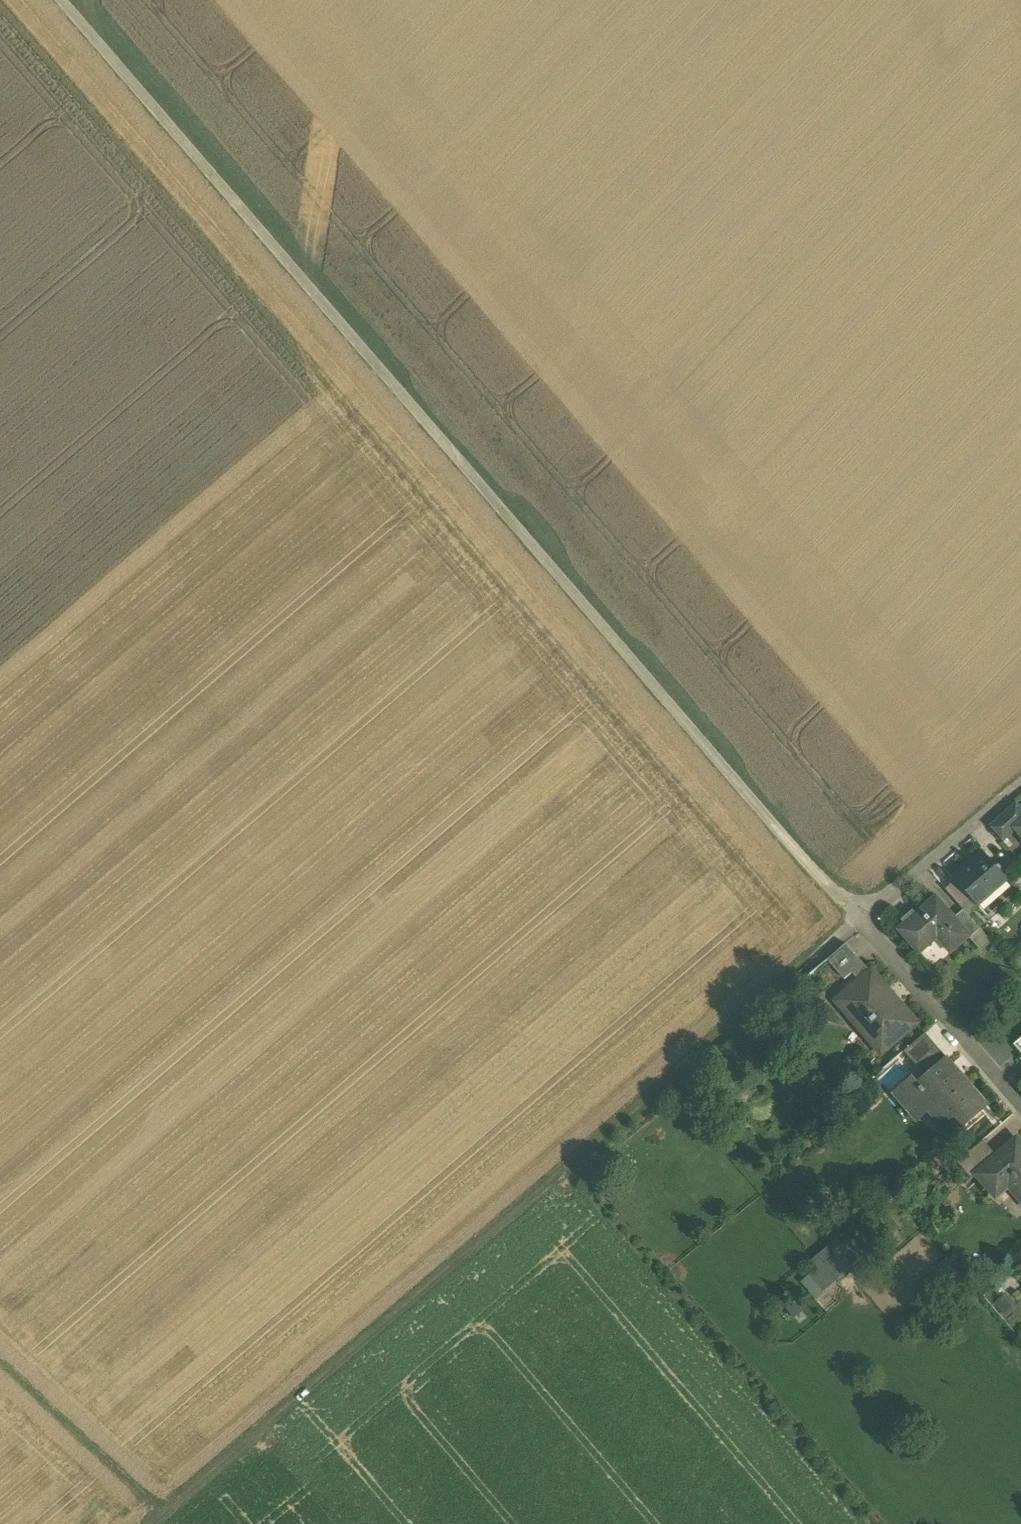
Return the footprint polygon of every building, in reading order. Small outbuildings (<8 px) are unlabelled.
[(990,827),(1001,840),(1015,828),(1020,822),(1020,811),(1015,805),(990,827)] [(1006,879),(985,854),(954,880),(973,901),(976,905),(1006,879)] [(973,901),(955,881),(945,889),(963,910),(973,901)] [(954,918),(935,897),(897,929),(918,953),(937,938),(950,953),(969,936),(954,918)] [(979,928),(963,910),(954,918),(969,936),(979,928)] [(863,963),(846,943),(828,959),(845,979),(863,963)] [(917,1022),(871,969),(836,1000),(853,1020),(858,1015),(874,1034),(870,1038),(881,1051),(880,1052),(881,1053),(917,1022)] [(948,1058),(926,1033),(904,1051),(926,1076),(948,1058)] [(987,1104),(948,1058),(926,1076),(917,1084),(912,1078),(894,1094),(916,1120),(933,1105),(956,1131),(987,1104)] [(1016,1138),(996,1155),(975,1173),(976,1175),(992,1193),(1004,1182),(1020,1201),(1020,1143),(1016,1138)] [(983,1140),(957,1162),(971,1179),(976,1175),(975,1173),(996,1155),(983,1140)] [(849,1274),(833,1255),(846,1244),(840,1236),(817,1255),(827,1267),(837,1278),(840,1281),(849,1274)] [(853,1251),(846,1244),(833,1255),(849,1274),(868,1257),(859,1246),(853,1251)] [(837,1278),(827,1267),(819,1274),(829,1285),(837,1278)]
